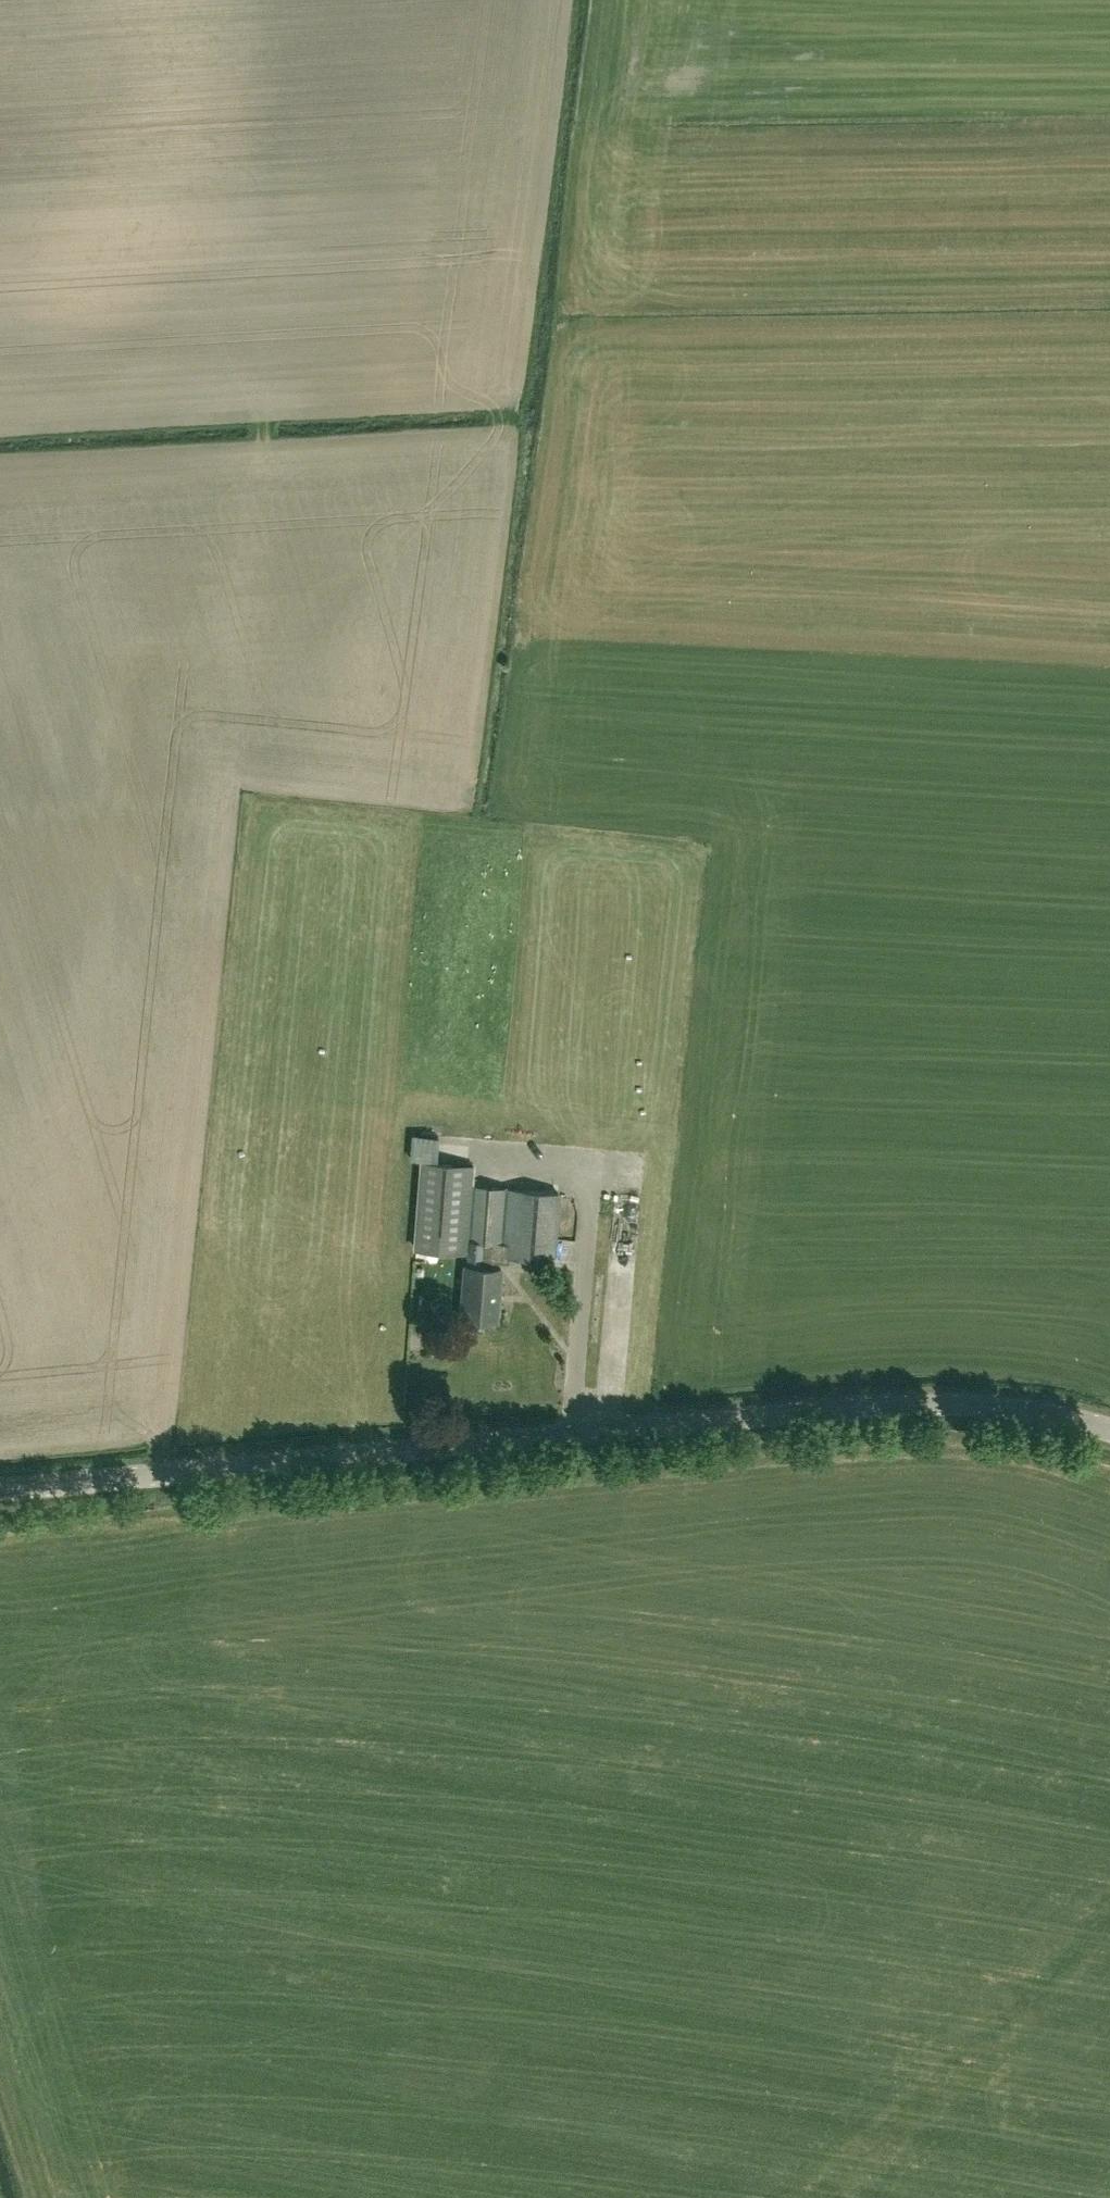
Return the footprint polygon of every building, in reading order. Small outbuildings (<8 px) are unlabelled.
[(506,1189),(472,1187),(474,1167),(422,1164),(416,1250),(470,1254),(469,1268),(466,1268),(462,1319),(498,1321),(502,1270),(492,1269),(492,1260),(508,1262),(509,1256),(552,1260),(558,1196),(515,1191),(511,1244),(503,1244),(506,1189)]
